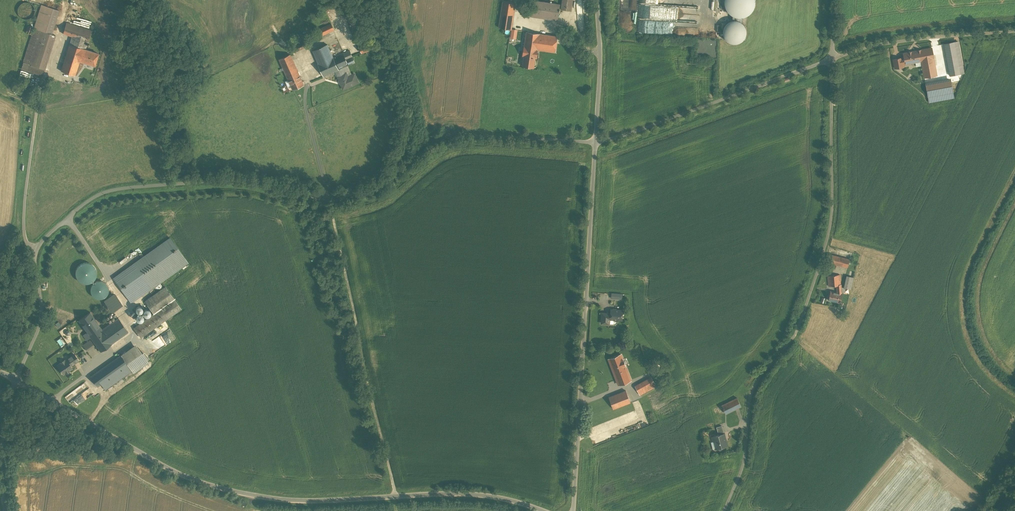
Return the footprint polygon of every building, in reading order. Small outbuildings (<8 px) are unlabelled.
[(560,4),(532,0),(530,16),(558,20),(560,4)] [(561,9),(571,11),(573,0),(563,0),(561,9)] [(724,4),(725,8),(728,12),(734,16),(737,17),(742,17),(749,13),(753,8),(754,4),(754,0),(724,0),(724,4)] [(515,3),(503,1),(499,27),(511,29),(515,3)] [(20,5),(19,6),(18,8),(17,10),(18,12),(18,14),(19,15),(20,17),(22,18),(24,19),(25,19),(27,19),(29,19),(31,18),(32,16),(34,15),(34,13),(35,11),(35,9),(34,7),(33,6),(32,4),(30,3),(29,2),(27,2),(25,2),(23,3),(21,3),(20,5)] [(59,10),(42,5),(21,68),(43,75),(55,35),(51,34),(59,10)] [(640,19),(639,32),(665,34),(665,33),(692,35),(692,23),(640,19)] [(737,19),(733,19),(728,21),(726,22),(724,25),(723,29),(724,32),(725,36),(726,37),(730,40),(732,40),(736,40),(738,40),(741,38),(744,35),(745,32),(745,28),(743,24),(741,21),(737,19)] [(81,61),(85,49),(91,31),(66,23),(63,34),(72,36),(61,71),(75,75),(79,61),(81,61)] [(334,30),(331,23),(320,28),(323,35),(334,30)] [(524,47),(538,49),(555,52),(557,36),(527,32),(524,47)] [(958,42),(944,44),(950,75),(964,73),(958,42)] [(359,46),(361,53),(369,51),(367,44),(359,46)] [(328,45),(313,51),(324,76),(335,71),(348,65),(353,63),(348,51),(333,57),(328,45)] [(537,58),(538,49),(524,47),(523,56),(524,56),(523,66),(534,68),(535,57),(537,58)] [(917,51),(919,61),(921,61),(925,77),(937,75),(932,48),(917,51)] [(98,53),(85,49),(81,61),(94,65),(98,53)] [(905,64),(919,61),(917,51),(912,52),(912,51),(908,52),(908,53),(903,54),(904,57),(905,64)] [(304,85),(291,55),(279,60),(293,90),(304,85)] [(905,64),(904,57),(893,60),(895,68),(903,67),(903,64),(905,64)] [(348,65),(335,71),(342,89),(359,82),(355,72),(351,74),(348,65)] [(950,78),(925,83),(929,102),(954,98),(950,78)] [(142,258),(114,278),(131,302),(161,281),(187,262),(170,238),(169,239),(144,257),(141,253),(139,254),(142,258)] [(829,254),(827,262),(847,267),(849,259),(829,254)] [(86,262),(84,262),(83,263),(81,263),(80,264),(79,265),(78,267),(77,268),(76,269),(76,271),(75,273),(75,274),(76,276),(76,277),(77,279),(78,280),(79,281),(80,282),(82,283),(83,283),(85,284),(87,284),(88,283),(90,283),(91,282),(93,281),(94,280),(95,279),(96,277),(96,276),(97,274),(97,273),(96,271),(96,269),(95,268),(95,267),(93,265),(92,264),(91,264),(89,263),(88,262),(86,262)] [(840,275),(828,276),(829,286),(837,285),(841,285),(840,275)] [(847,276),(844,287),(845,288),(850,289),(853,277),(847,276)] [(104,282),(101,281),(97,281),(94,282),(92,284),(91,288),(91,291),(91,293),(93,295),(95,297),(98,298),(100,298),(103,298),(105,296),(107,294),(108,291),(108,288),(106,284),(104,282)] [(181,309),(165,287),(145,301),(154,313),(134,328),(141,338),(165,321),(181,309)] [(840,302),(842,294),(837,293),(830,291),(828,300),(840,302)] [(115,293),(103,300),(109,311),(121,305),(115,293)] [(611,309),(611,313),(607,313),(606,323),(609,323),(609,319),(613,319),(614,320),(618,321),(619,320),(622,320),(622,310),(611,309)] [(79,320),(90,337),(102,329),(90,312),(79,320)] [(119,317),(102,329),(90,337),(100,351),(129,331),(119,317)] [(56,339),(60,347),(66,344),(62,336),(56,339)] [(90,340),(83,345),(87,351),(94,346),(90,340)] [(146,360),(135,345),(91,377),(97,386),(101,383),(105,389),(131,370),(134,373),(148,363),(146,360)] [(74,354),(70,357),(74,363),(78,361),(74,354)] [(609,359),(614,373),(626,369),(625,365),(627,365),(626,362),(624,363),(621,354),(609,359)] [(61,363),(58,366),(63,374),(65,373),(66,373),(70,370),(69,370),(72,368),(70,365),(74,363),(70,357),(61,363)] [(626,369),(614,373),(619,384),(619,385),(631,380),(626,369)] [(651,377),(635,385),(642,398),(658,389),(651,377)] [(609,397),(613,408),(630,402),(626,390),(609,397)] [(737,398),(722,405),(726,414),(741,407),(737,398)] [(716,449),(727,446),(724,433),(719,435),(713,436),(716,449)]
